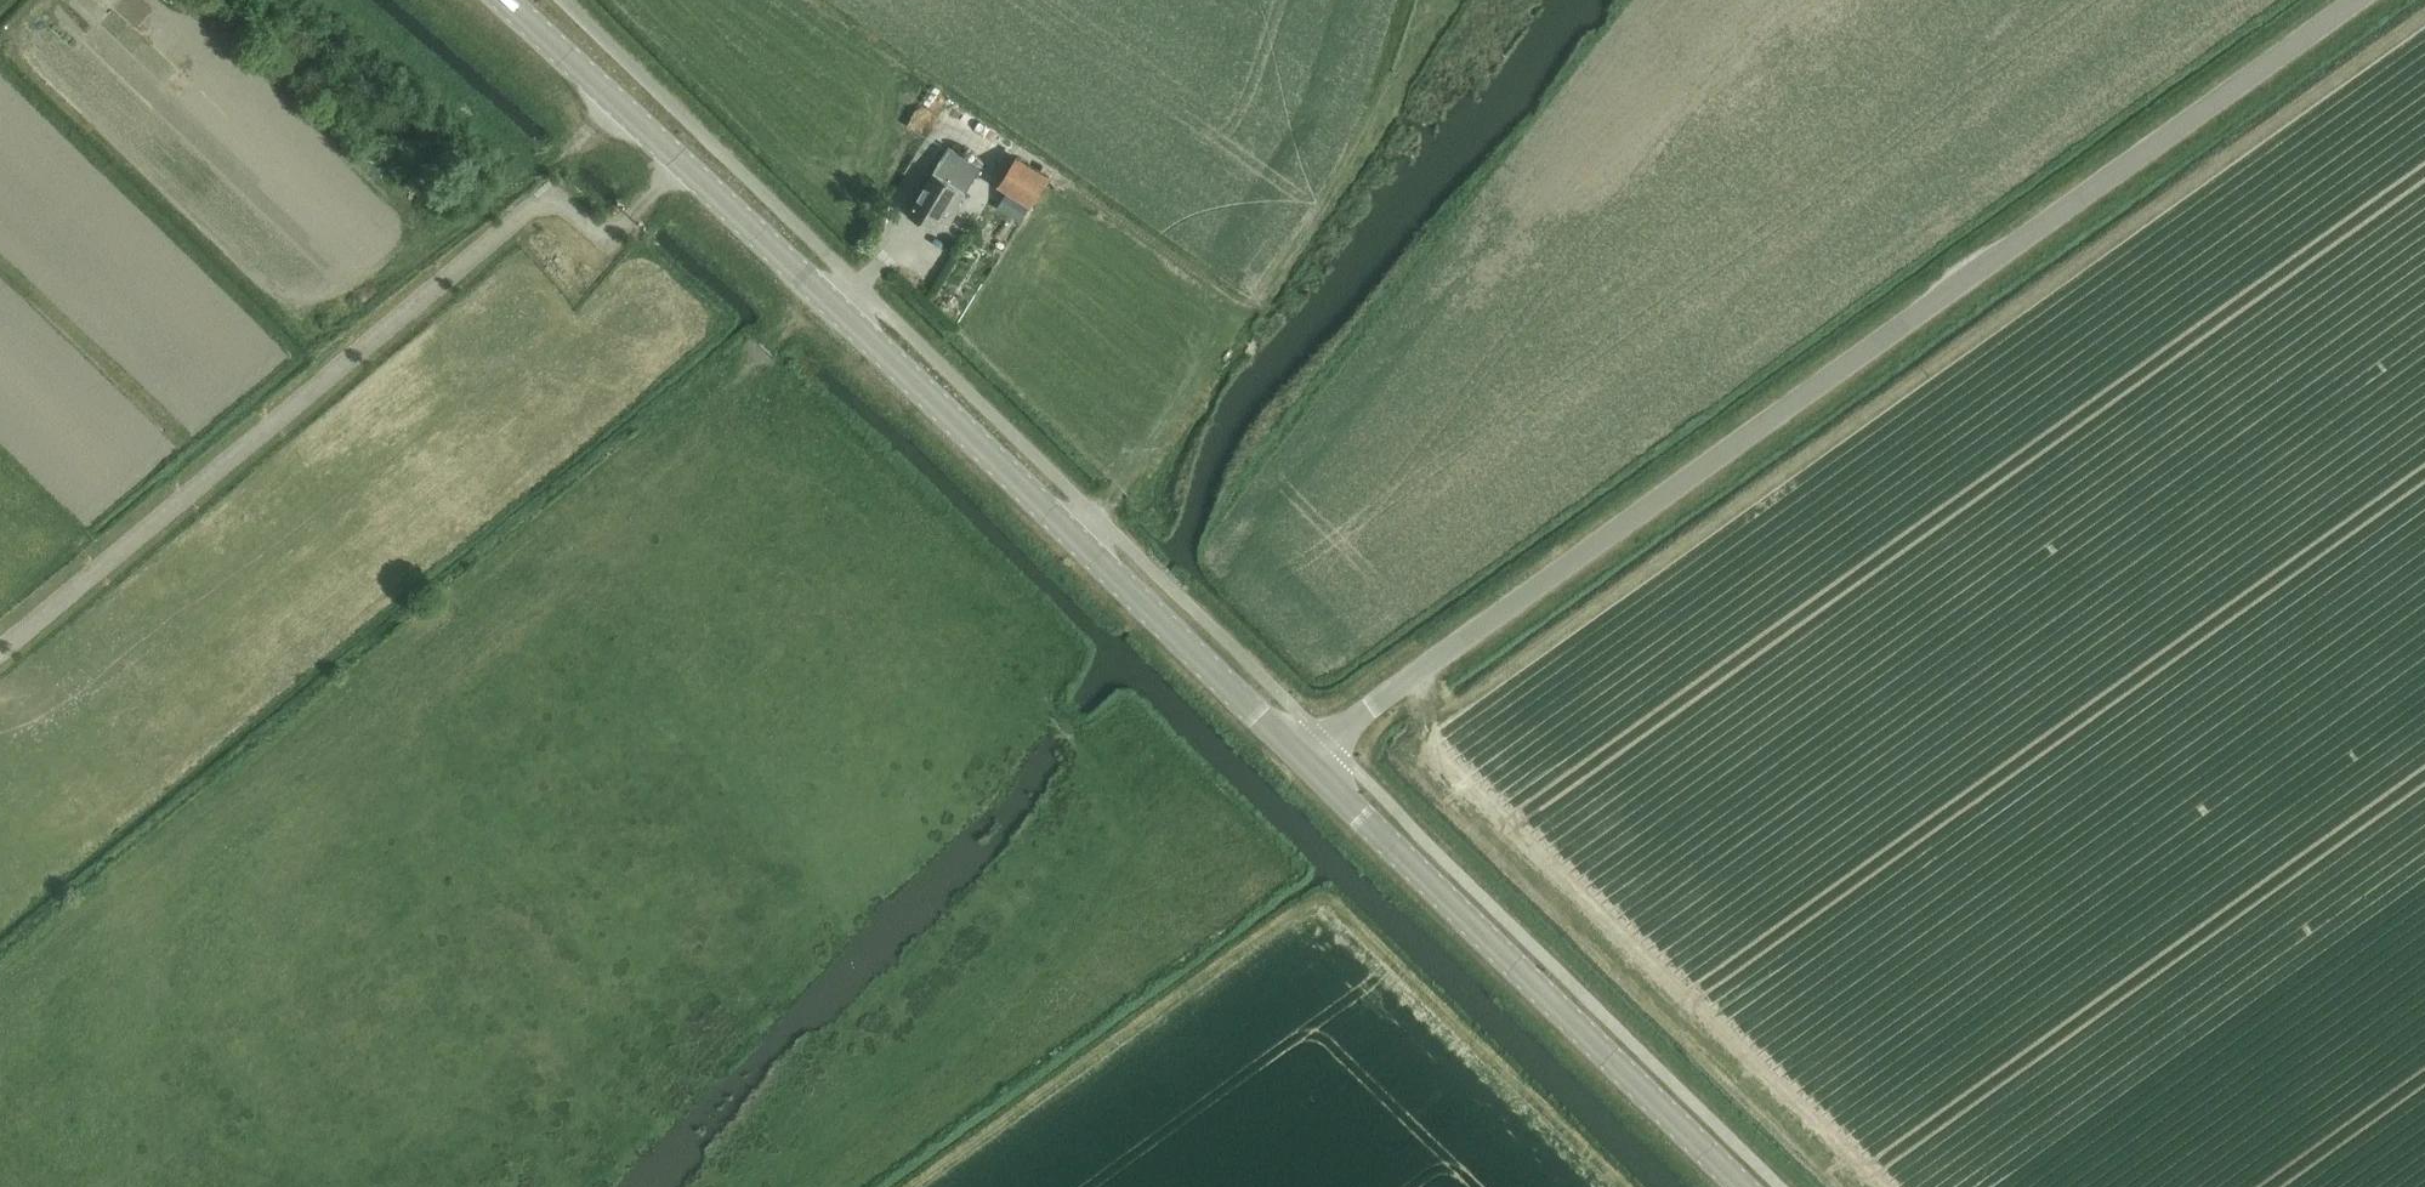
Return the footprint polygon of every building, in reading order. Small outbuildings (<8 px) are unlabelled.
[(957,206),(965,192),(980,167),(948,147),(908,213),(934,229),(940,219),(949,224),(959,207),(957,206)] [(1031,206),(1048,177),(1015,157),(997,186),(1031,206)]
